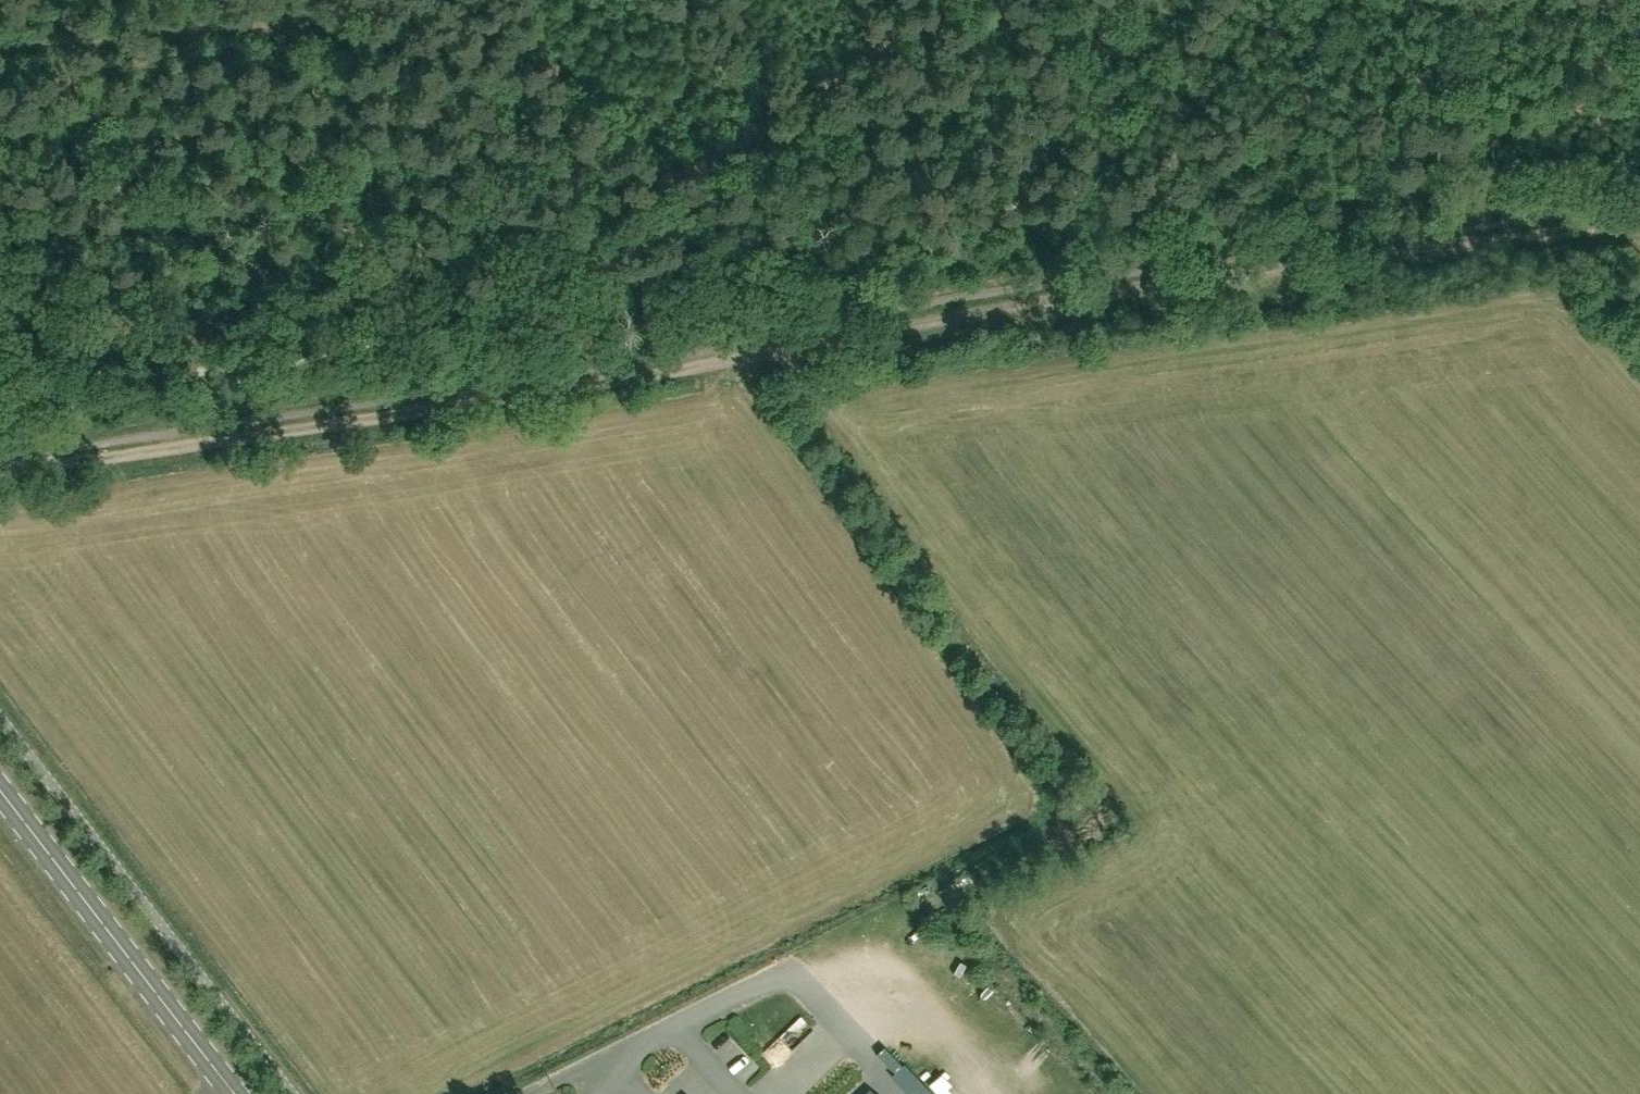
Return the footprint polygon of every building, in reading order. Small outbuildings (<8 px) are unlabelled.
[(774,1057),(788,1059),(790,1042),(776,1040),(774,1057)] [(786,1093),(800,1093),(805,1090),(798,1080),(784,1090),(786,1093)]
